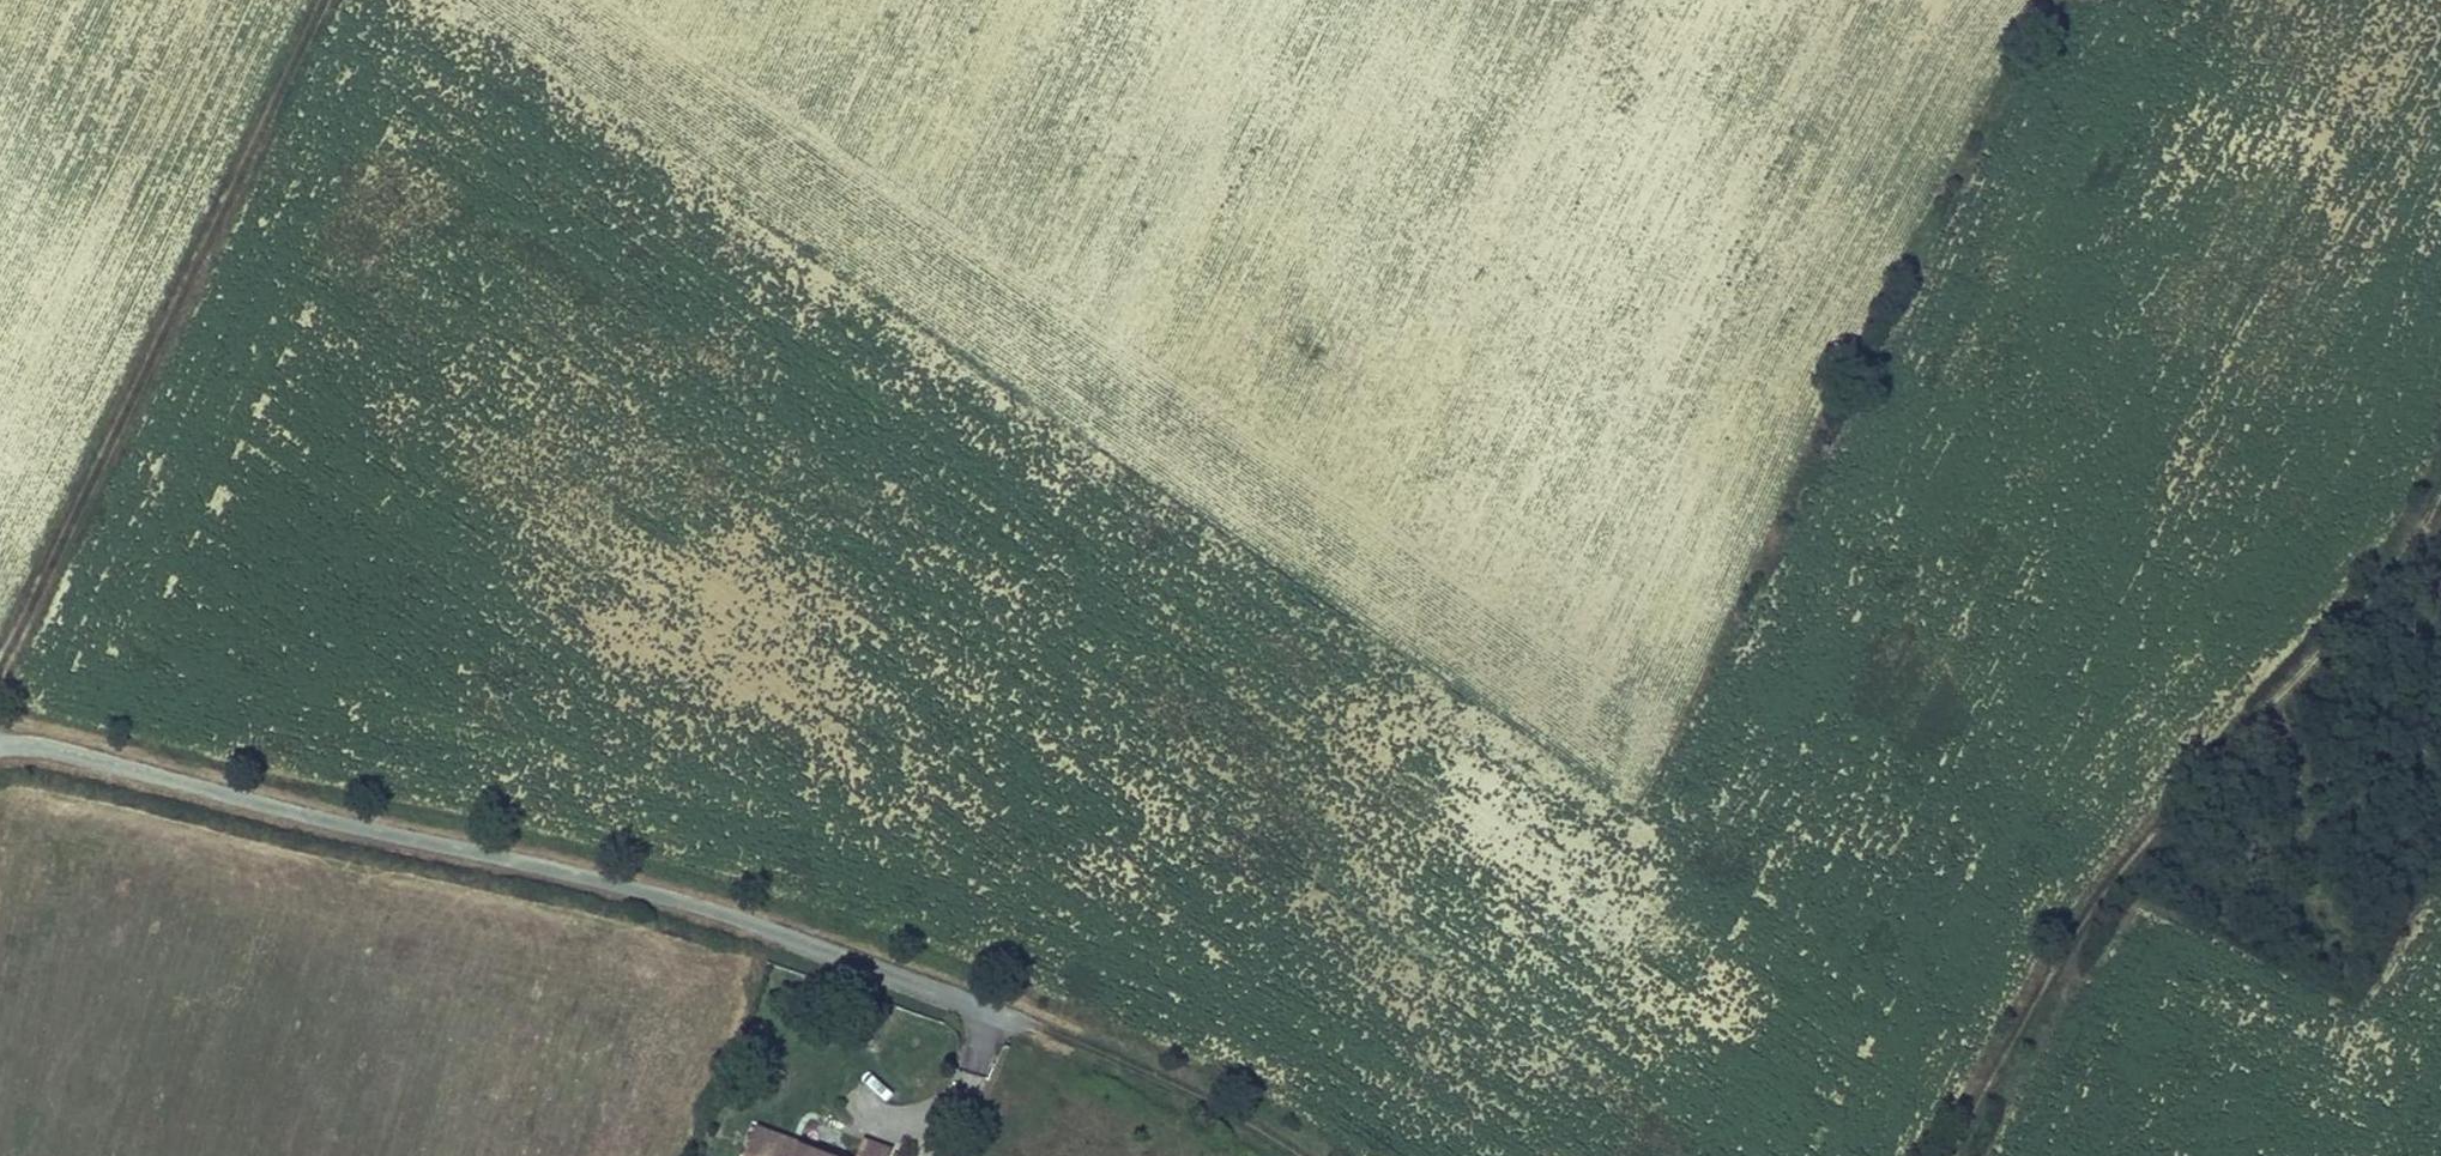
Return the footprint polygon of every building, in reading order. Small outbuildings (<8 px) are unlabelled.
[(815,1153),(816,1149),(777,1135),(770,1155),(825,1155),(815,1153)] [(868,1155),(898,1155),(900,1151),(872,1141),(868,1155)]
